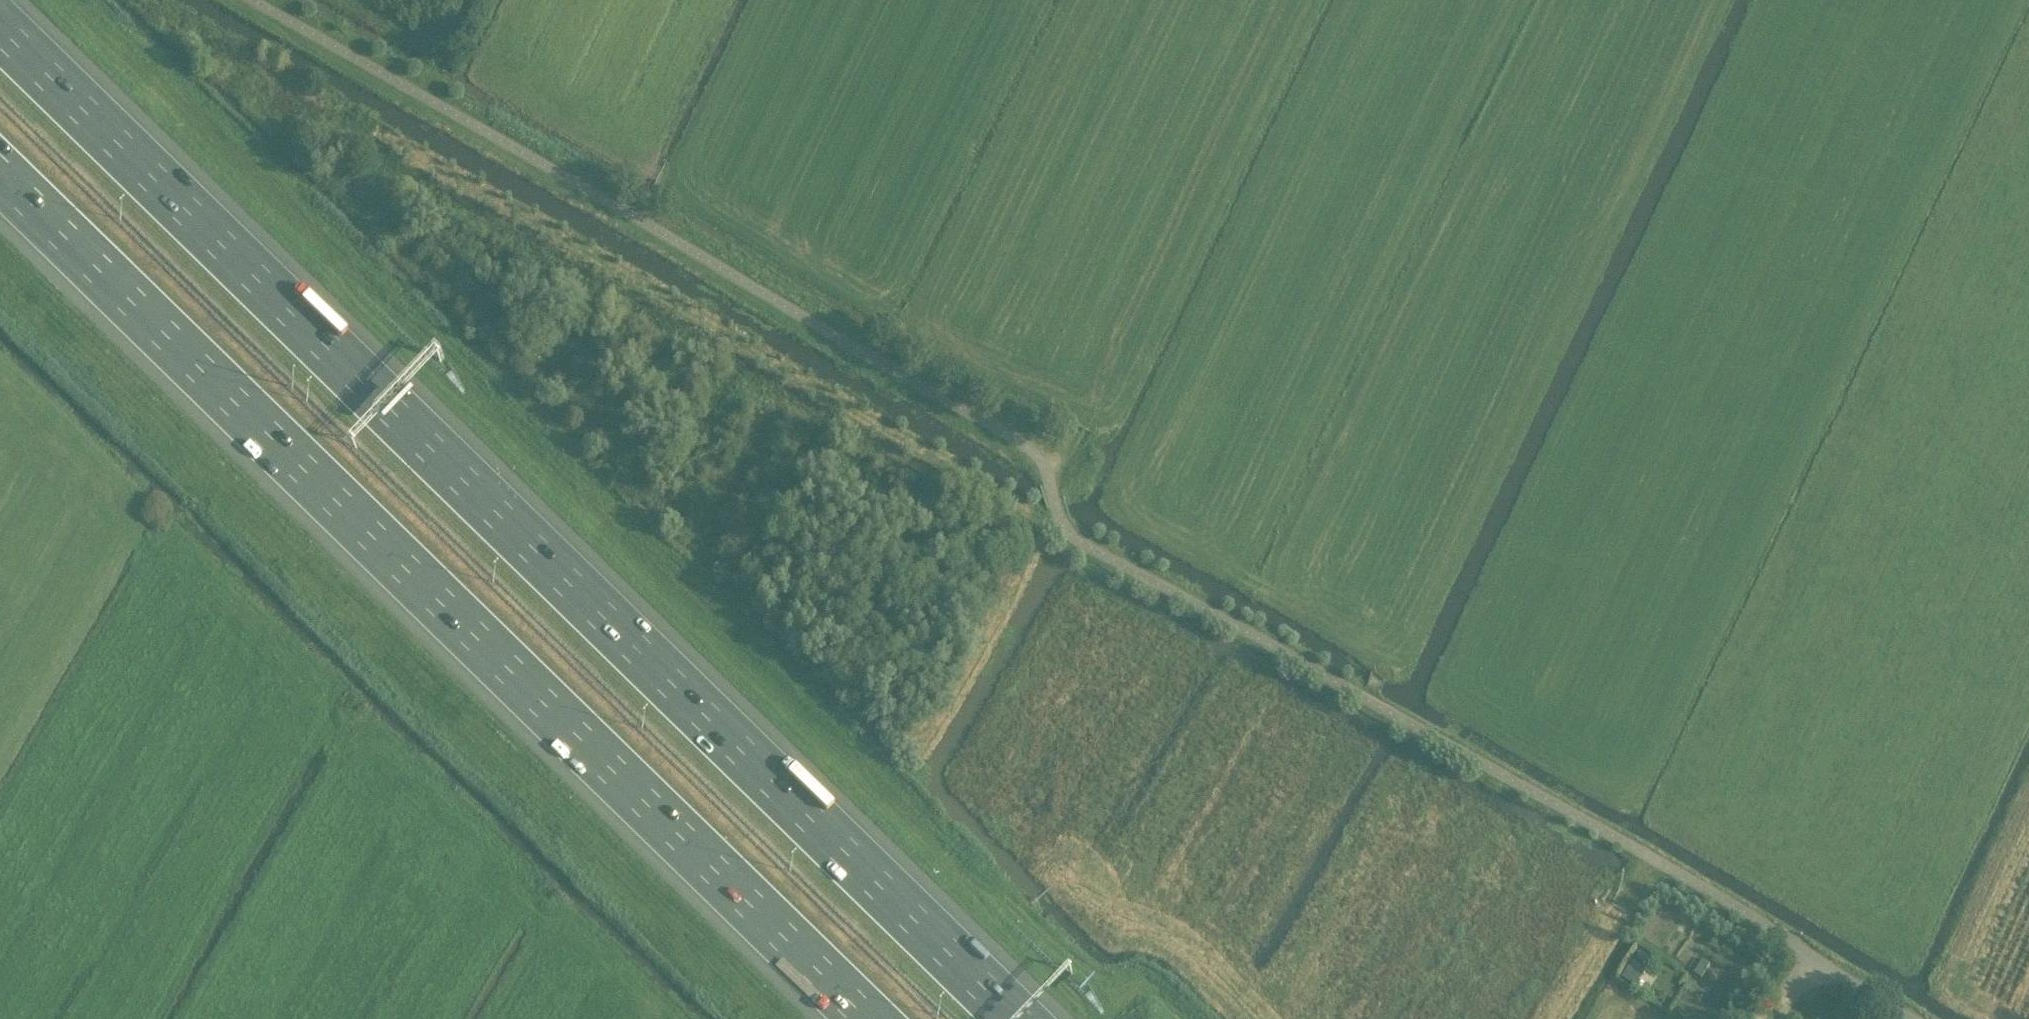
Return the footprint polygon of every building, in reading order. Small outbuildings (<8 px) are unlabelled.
[(628,825),(636,820),(624,801),(616,806),(628,825)] [(1641,952),(1637,958),(1645,963),(1649,957),(1641,952)] [(1636,987),(1647,969),(1634,961),(1623,978),(1636,987)]
